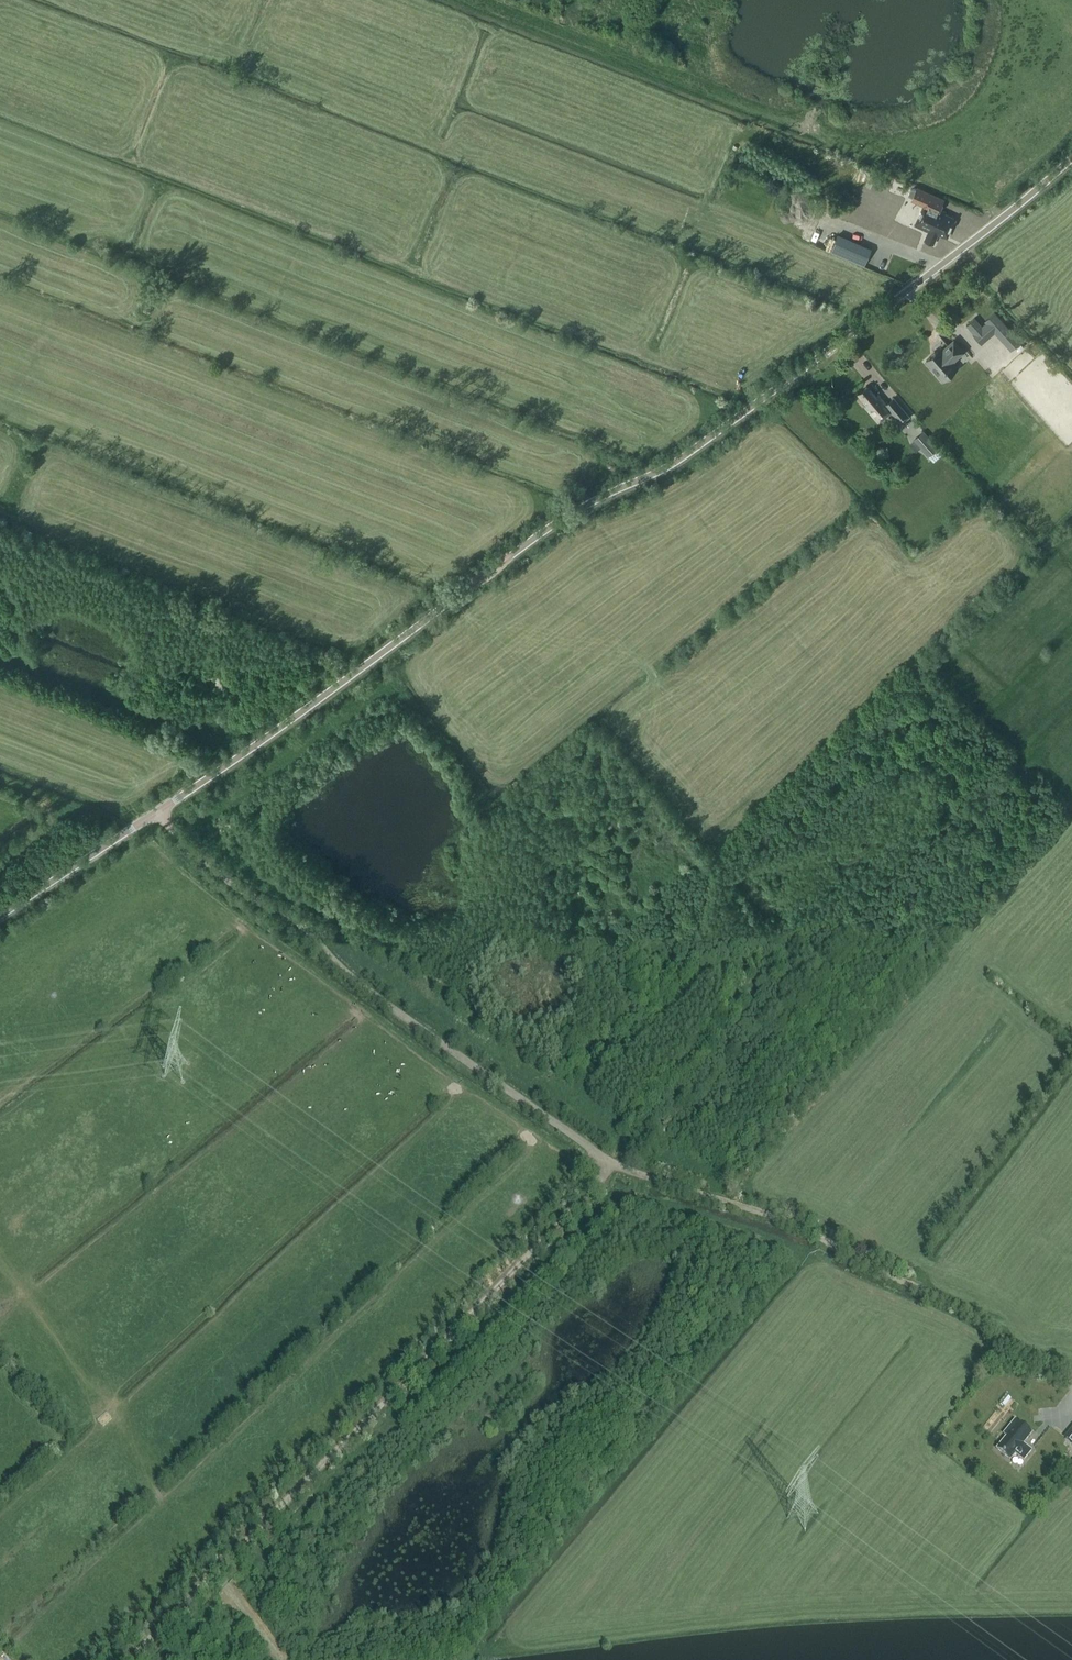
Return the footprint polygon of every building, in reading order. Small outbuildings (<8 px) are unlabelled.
[(867,185),(874,188),(879,178),(871,175),(867,185)] [(886,188),(888,182),(881,179),(878,185),(886,188)] [(830,193),(833,183),(823,180),(820,190),(830,193)] [(944,214),(945,212),(940,209),(945,200),(917,187),(913,197),(925,203),(915,224),(929,231),(925,240),(933,244),(938,232),(947,236),(955,219),(944,214)] [(865,215),(881,221),(885,210),(870,204),(865,215)] [(902,232),(881,224),(877,233),(898,241),(902,232)] [(864,265),(871,250),(837,235),(831,251),(864,265)] [(975,317),(966,324),(973,332),(982,325),(975,317)] [(1021,341),(1004,321),(995,329),(1012,349),(1021,341)] [(953,361),(964,351),(954,340),(940,352),(937,350),(926,360),(943,379),(949,373),(952,373),(957,369),(957,367),(957,366),(953,361)] [(886,403),(878,394),(876,396),(867,386),(859,393),(867,403),(865,405),(879,421),(891,410),(901,423),(909,416),(893,397),(886,403)] [(928,456),(938,448),(923,431),(913,439),(928,456)] [(1032,1433),(1015,1420),(1004,1434),(1007,1436),(997,1449),(1005,1455),(1010,1460),(1015,1454),(1024,1461),(1027,1456),(1032,1451),(1023,1444),(1032,1433)] [(1059,1437),(1050,1430),(1039,1444),(1048,1451),(1059,1437)]
